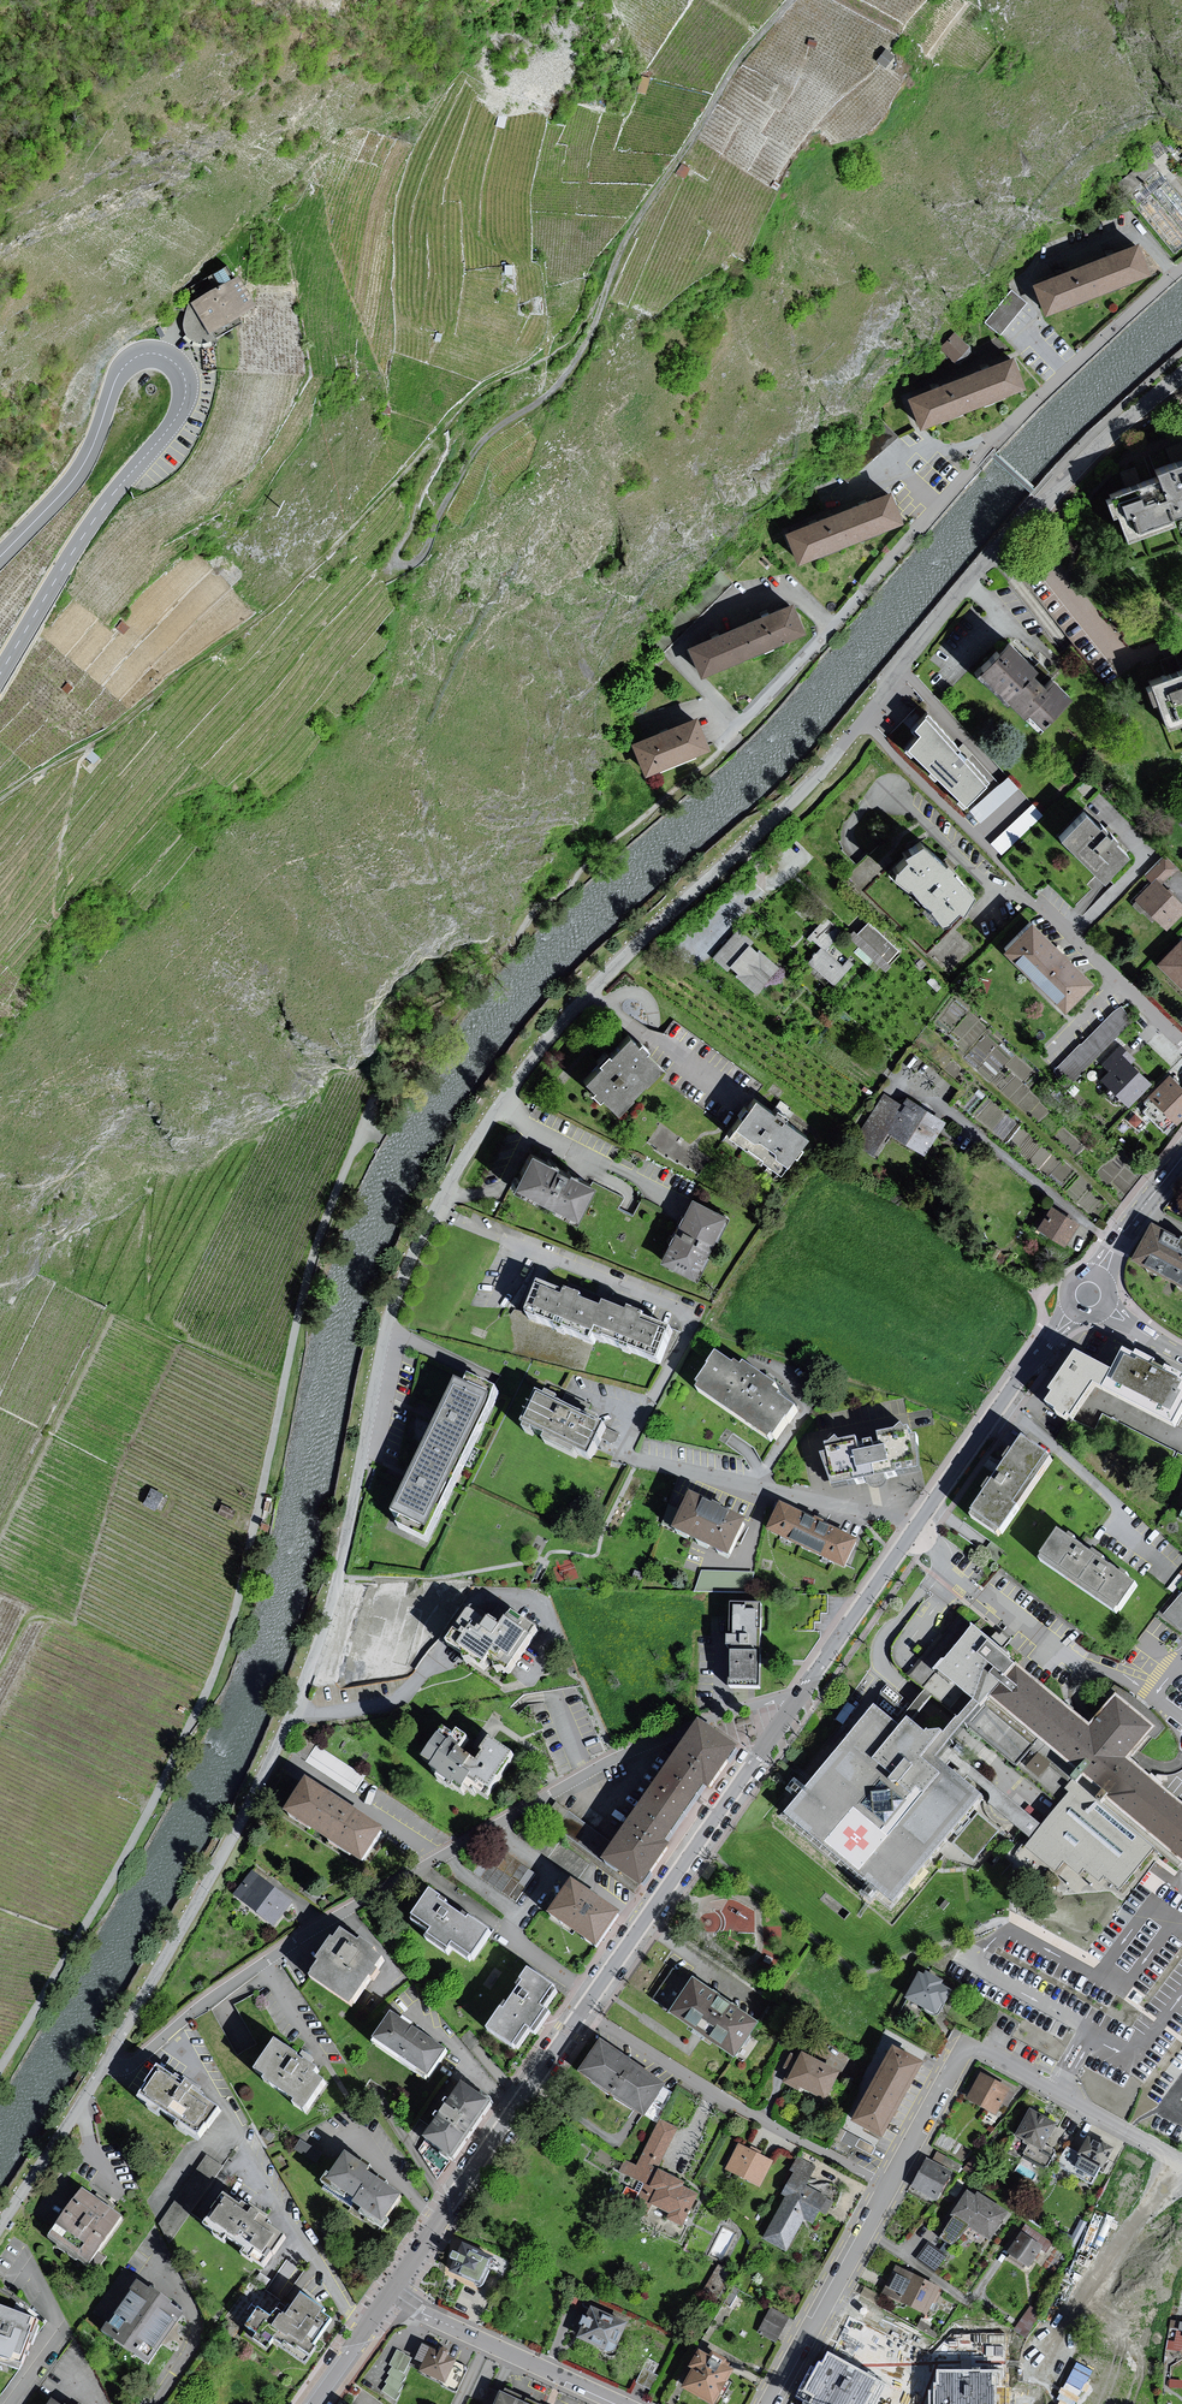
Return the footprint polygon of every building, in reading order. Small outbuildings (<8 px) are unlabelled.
[(893,57),(885,50),(877,61),(885,67),(893,57)] [(1157,169),(1148,159),(1117,184),(1174,253),(1181,246),(1181,236),(1148,194),(1153,190),(1181,226),(1181,200),(1157,169)] [(685,177),(688,169),(682,165),(677,174),(685,177)] [(1036,286),(1047,315),(1150,275),(1139,247),(1036,286)] [(187,332),(194,340),(205,343),(238,326),(235,320),(256,308),(239,278),(234,281),(227,269),(215,276),(221,286),(191,303),(186,322),(187,332)] [(984,325),(999,337),(1027,304),(1013,291),(984,325)] [(940,348),(954,362),(969,348),(955,333),(940,348)] [(910,401),(921,430),(1025,390),(1014,361),(910,401)] [(389,417),(391,408),(382,407),(381,416),(389,417)] [(832,470),(846,485),(898,439),(884,424),(832,470)] [(1120,494),(1121,497),(1114,499),(1119,515),(1124,514),(1133,538),(1181,521),(1179,514),(1181,513),(1181,462),(1164,468),(1167,477),(1120,494)] [(788,535),(799,564),(903,524),(892,495),(788,535)] [(691,650),(703,678),(804,634),(793,607),(691,650)] [(131,626),(125,620),(117,627),(123,633),(131,626)] [(1015,641),(985,671),(1043,729),(1077,695),(1059,676),(1054,680),(1015,641)] [(1156,681),(1157,685),(1151,687),(1156,703),(1163,701),(1172,726),(1181,723),(1181,672),(1156,681)] [(73,688),(67,684),(64,690),(70,694),(73,688)] [(905,748),(964,807),(991,778),(927,711),(913,728),(918,734),(905,748)] [(634,745),(647,776),(709,751),(697,720),(634,745)] [(99,757),(92,752),(87,758),(93,764),(99,757)] [(1019,788),(1008,775),(970,810),(982,822),(1019,788)] [(1044,814),(1033,802),(991,842),(1003,854),(1044,814)] [(1090,812),(1065,836),(1107,880),(1133,854),(1119,840),(1122,837),(1116,832),(1114,835),(1109,830),(1111,828),(1106,822),(1103,825),(1090,812)] [(926,842),(909,852),(912,856),(900,867),(897,877),(911,887),(915,882),(922,894),(937,904),(934,906),(946,920),(952,918),(963,906),(966,910),(977,890),(926,842)] [(1167,931),(1181,916),(1181,902),(1163,883),(1179,868),(1166,856),(1145,877),(1152,884),(1136,900),(1167,931)] [(842,934),(826,919),(808,937),(821,949),(809,962),(834,985),(848,971),(826,951),(842,934)] [(1031,920),(1004,950),(1068,1009),(1096,979),(1031,920)] [(854,930),(849,936),(888,971),(892,966),(889,963),(900,951),(869,923),(859,934),(854,930)] [(740,930),(712,959),(727,972),(731,968),(737,974),(735,977),(756,996),(781,969),(760,950),(757,953),(750,946),(753,943),(740,930)] [(1158,965),(1181,987),(1181,939),(1158,965)] [(1073,1079),(1134,1018),(1119,1003),(1058,1064),(1073,1079)] [(605,1098),(621,1113),(637,1097),(635,1095),(647,1082),(649,1085),(665,1068),(650,1053),(653,1049),(645,1041),(642,1044),(633,1036),(614,1056),(611,1053),(601,1063),(603,1065),(587,1082),(597,1090),(594,1093),(602,1100),(605,1098)] [(1120,1046),(1101,1065),(1109,1073),(1101,1081),(1130,1108),(1152,1085),(1132,1065),(1135,1061),(1120,1046)] [(1171,1075),(1145,1102),(1149,1105),(1143,1111),(1165,1132),(1181,1115),(1181,1086),(1171,1075)] [(876,1158),(890,1135),(925,1157),(947,1122),(909,1098),(904,1106),(885,1094),(853,1144),(876,1158)] [(758,1099),(730,1137),(782,1175),(795,1156),(799,1159),(805,1149),(802,1147),(810,1137),(789,1122),(795,1114),(780,1103),(774,1111),(758,1099)] [(1148,1118),(1140,1111),(1133,1118),(1141,1125),(1148,1118)] [(660,1125),(647,1142),(656,1148),(654,1151),(664,1158),(666,1156),(677,1164),(678,1163),(687,1169),(688,1167),(702,1177),(712,1163),(660,1125)] [(534,1152),(517,1187),(579,1218),(597,1183),(534,1152)] [(693,1200),(662,1262),(697,1280),(729,1218),(693,1200)] [(1051,1207),(1037,1230),(1065,1247),(1079,1224),(1051,1207)] [(1137,1267),(1181,1292),(1181,1243),(1157,1230),(1137,1267)] [(999,1251),(993,1247),(988,1256),(994,1260),(999,1251)] [(547,1290),(535,1322),(599,1346),(601,1342),(666,1367),(678,1335),(614,1310),(612,1315),(589,1306),(591,1302),(575,1296),(574,1300),(547,1290)] [(1057,1396),(1061,1399),(1054,1409),(1064,1416),(1064,1418),(1074,1425),(1076,1422),(1080,1425),(1103,1391),(1181,1431),(1181,1376),(1176,1373),(1175,1376),(1163,1370),(1164,1366),(1146,1357),(1145,1361),(1132,1355),(1121,1377),(1085,1358),(1057,1396)] [(705,1391),(702,1395),(775,1444),(777,1441),(780,1443),(792,1424),(794,1425),(802,1414),(785,1402),(787,1400),(780,1395),(782,1391),(750,1370),(748,1372),(741,1368),(739,1370),(723,1359),(715,1369),(714,1371),(702,1389),(705,1391)] [(463,1387),(398,1519),(434,1536),(441,1521),(444,1522),(505,1397),(476,1383),(472,1391),(463,1387)] [(548,1400),(529,1435),(537,1439),(540,1434),(553,1440),(549,1447),(581,1464),(584,1457),(597,1464),(613,1433),(605,1429),(607,1425),(597,1419),(595,1423),(588,1419),(593,1409),(575,1400),(570,1411),(564,1408),(565,1405),(554,1399),(552,1403),(548,1400)] [(829,1461),(841,1493),(874,1486),(878,1491),(884,1492),(892,1490),(894,1483),(928,1475),(926,1441),(918,1442),(917,1433),(913,1434),(909,1431),(904,1436),(885,1440),(887,1446),(865,1449),(864,1444),(848,1448),(845,1444),(838,1450),(833,1450),(835,1459),(829,1461)] [(1006,1543),(1062,1461),(1030,1440),(1021,1454),(1017,1451),(1008,1464),(1012,1467),(1001,1484),(996,1481),(986,1495),(990,1497),(973,1521),(1006,1543)] [(162,1495),(151,1489),(144,1503),(155,1509),(162,1495)] [(696,1499),(679,1537),(737,1563),(754,1525),(696,1499)] [(663,1524),(678,1528),(683,1509),(669,1504),(663,1524)] [(222,1505),(218,1514),(231,1520),(235,1511),(222,1505)] [(784,1506),(771,1534),(850,1571),(863,1543),(784,1506)] [(1066,1536),(1046,1566),(1124,1616),(1142,1588),(1133,1582),(1135,1579),(1127,1573),(1125,1575),(1110,1566),(1112,1562),(1094,1551),(1093,1553),(1083,1547),(1085,1544),(1078,1539),(1076,1542),(1066,1536)] [(702,1573),(695,1594),(752,1597),(756,1575),(702,1573)] [(1165,1615),(1181,1630),(1181,1597),(1165,1615)] [(769,1606),(731,1605),(730,1655),(735,1655),(734,1690),(763,1690),(764,1659),(768,1659),(769,1606)] [(478,1611),(452,1650),(490,1675),(497,1664),(515,1677),(544,1635),(519,1618),(510,1632),(478,1611)] [(926,1692),(916,1704),(899,1726),(881,1711),(791,1820),(871,1887),(874,1884),(901,1908),(987,1804),(1032,1842),(1026,1850),(1058,1876),(1066,1866),(1081,1878),(1085,1873),(1101,1885),(1106,1879),(1121,1894),(1160,1846),(1181,1864),(1181,1802),(1134,1763),(1161,1731),(1141,1716),(1122,1700),(1096,1731),(1016,1665),(1018,1663),(999,1647),(980,1631),(978,1634),(961,1618),(909,1680),(926,1692)] [(737,1750),(699,1723),(605,1858),(641,1884),(666,1849),(660,1845),(669,1832),(684,1811),(698,1791),(705,1781),(712,1786),(737,1750)] [(520,1762),(497,1745),(488,1758),(492,1761),(486,1770),(465,1755),(474,1744),(464,1737),(461,1741),(451,1734),(429,1765),(439,1772),(436,1777),(459,1793),(461,1790),(469,1796),(475,1789),(490,1799),(494,1794),(496,1796),(520,1762)] [(317,1747),(307,1761),(355,1791),(364,1777),(317,1747)] [(304,1779),(286,1808),(361,1856),(380,1827),(342,1803),(304,1779)] [(253,1872),(236,1893),(273,1923),(290,1902),(253,1872)] [(594,1895),(572,1879),(550,1910),(595,1942),(617,1911),(594,1895)] [(447,1904),(436,1896),(418,1922),(438,1936),(434,1942),(455,1956),(459,1951),(478,1964),(497,1938),(476,1923),(473,1927),(444,1907),(447,1904)] [(365,1950),(348,1938),(341,1948),(337,1946),(322,1967),(326,1969),(315,1984),(357,2013),(384,1976),(382,1974),(388,1966),(380,1960),(382,1957),(367,1946),(365,1950)] [(923,1976),(909,2001),(941,2020),(956,1994),(944,1988),(946,1984),(928,1973),(926,1978),(923,1976)] [(560,1992),(533,1975),(526,1986),(530,1989),(511,2018),(505,2014),(492,2035),(519,2053),(532,2034),(538,2038),(552,2016),(546,2012),(560,1992)] [(698,1984),(673,2019),(740,2065),(764,2030),(698,1984)] [(396,2019),(378,2046),(432,2083),(450,2056),(396,2019)] [(669,2090),(604,2046),(582,2079),(636,2116),(646,2123),(669,2090)] [(281,2048),(260,2078),(271,2085),(269,2088),(301,2109),(299,2112),(311,2120),(332,2090),(321,2082),(325,2077),(312,2067),(310,2070),(304,2066),(305,2064),(281,2048)] [(927,2067),(896,2051),(858,2125),(888,2141),(927,2067)] [(793,2076),(788,2086),(829,2104),(843,2074),(802,2056),(800,2062),(790,2058),(784,2071),(793,2076)] [(165,2074),(143,2106),(165,2121),(168,2117),(185,2128),(182,2132),(204,2148),(226,2117),(198,2097),(202,2091),(184,2078),(179,2084),(165,2074)] [(1018,2094),(982,2075),(968,2102),(985,2111),(979,2122),(993,2129),(1005,2107),(1010,2109),(1018,2094)] [(459,2163),(497,2109),(464,2087),(426,2140),(459,2163)] [(1061,2127),(1033,2111),(1017,2139),(1029,2146),(1025,2155),(1025,2159),(1046,2171),(1050,2169),(1057,2156),(1057,2153),(1049,2148),(1061,2127)] [(678,2131),(658,2122),(637,2168),(625,2163),(620,2175),(646,2187),(652,2189),(659,2173),(678,2131)] [(296,2147),(318,2161),(324,2151),(301,2138),(296,2147)] [(1104,2147),(1090,2139),(1079,2158),(1105,2172),(1116,2152),(1105,2145),(1104,2147)] [(742,2147),(728,2174),(761,2191),(775,2164),(742,2147)] [(450,2164),(422,2148),(419,2153),(437,2181),(450,2164)] [(932,2163),(928,2161),(912,2191),(937,2204),(953,2175),(943,2169),(948,2159),(938,2153),(932,2163)] [(378,2172),(353,2155),(334,2183),(361,2202),(359,2205),(389,2226),(408,2198),(375,2176),(378,2172)] [(982,2164),(974,2157),(964,2171),(971,2177),(982,2164)] [(818,2170),(798,2159),(790,2173),(795,2176),(783,2198),(787,2200),(764,2241),(789,2255),(806,2223),(816,2228),(822,2215),(827,2218),(836,2203),(808,2188),(818,2170)] [(223,2169),(207,2160),(159,2227),(169,2246),(223,2169)] [(652,2189),(646,2187),(636,2209),(650,2215),(653,2210),(670,2218),(666,2228),(683,2235),(701,2197),(685,2190),(687,2185),(659,2173),(652,2189)] [(968,2190),(938,2240),(954,2251),(973,2232),(993,2245),(1011,2217),(968,2190)] [(127,2217),(87,2191),(54,2240),(94,2266),(127,2217)] [(245,2206),(228,2195),(208,2226),(233,2243),(235,2240),(254,2252),(250,2257),(268,2269),(290,2236),(274,2225),(276,2221),(248,2202),(245,2206)] [(1023,2234),(1009,2255),(1032,2270),(1043,2252),(1046,2255),(1053,2245),(1029,2229),(1025,2235),(1023,2234)] [(928,2244),(917,2261),(937,2274),(949,2258),(928,2244)] [(496,2261),(464,2246),(450,2275),(482,2290),(496,2261)] [(734,2276),(719,2267),(703,2294),(719,2303),(734,2276)] [(897,2267),(883,2296),(928,2318),(942,2290),(897,2267)] [(187,2316),(142,2281),(104,2330),(149,2365),(187,2316)] [(262,2309),(249,2327),(259,2333),(255,2339),(269,2349),(276,2339),(284,2345),(286,2342),(298,2350),(300,2347),(314,2356),(321,2346),(318,2344),(336,2319),(330,2315),(332,2311),(306,2293),(290,2316),(281,2309),(274,2318),(262,2309)] [(584,2298),(575,2295),(570,2308),(579,2311),(584,2298)] [(24,2370),(42,2319),(0,2304),(0,2361),(24,2370)] [(616,2347),(628,2322),(592,2307),(588,2317),(582,2314),(578,2324),(583,2326),(578,2338),(607,2351),(610,2351),(614,2350),(616,2347)] [(1027,2339),(1040,2315),(1028,2309),(1015,2332),(1027,2339)] [(789,2322),(770,2312),(759,2334),(778,2344),(789,2322)] [(1181,2347),(1181,2321),(1170,2320),(1168,2347),(1181,2347)] [(454,2389),(463,2370),(459,2368),(462,2363),(448,2356),(450,2350),(441,2346),(439,2351),(421,2343),(414,2359),(423,2363),(419,2372),(454,2389)] [(691,2369),(680,2388),(709,2403),(714,2403),(733,2369),(724,2365),(727,2360),(713,2352),(711,2355),(698,2348),(688,2367),(691,2369)] [(404,2353),(397,2349),(389,2364),(392,2366),(387,2373),(390,2375),(385,2382),(387,2383),(382,2390),(396,2401),(401,2394),(398,2392),(403,2385),(402,2383),(407,2376),(403,2374),(412,2358),(403,2354),(404,2353)] [(802,2392),(811,2396),(809,2403),(873,2403),(884,2383),(854,2366),(828,2352),(822,2364),(818,2362),(802,2392)] [(1016,2382),(1028,2360),(1019,2355),(1007,2378),(1016,2382)] [(658,2375),(643,2368),(636,2382),(651,2390),(658,2375)] [(933,2382),(934,2403),(997,2403),(997,2372),(939,2371),(938,2383),(933,2382)] [(1170,2381),(1170,2390),(1181,2390),(1181,2382),(1170,2381)] [(499,2391),(489,2387),(481,2403),(527,2403),(499,2391)]
